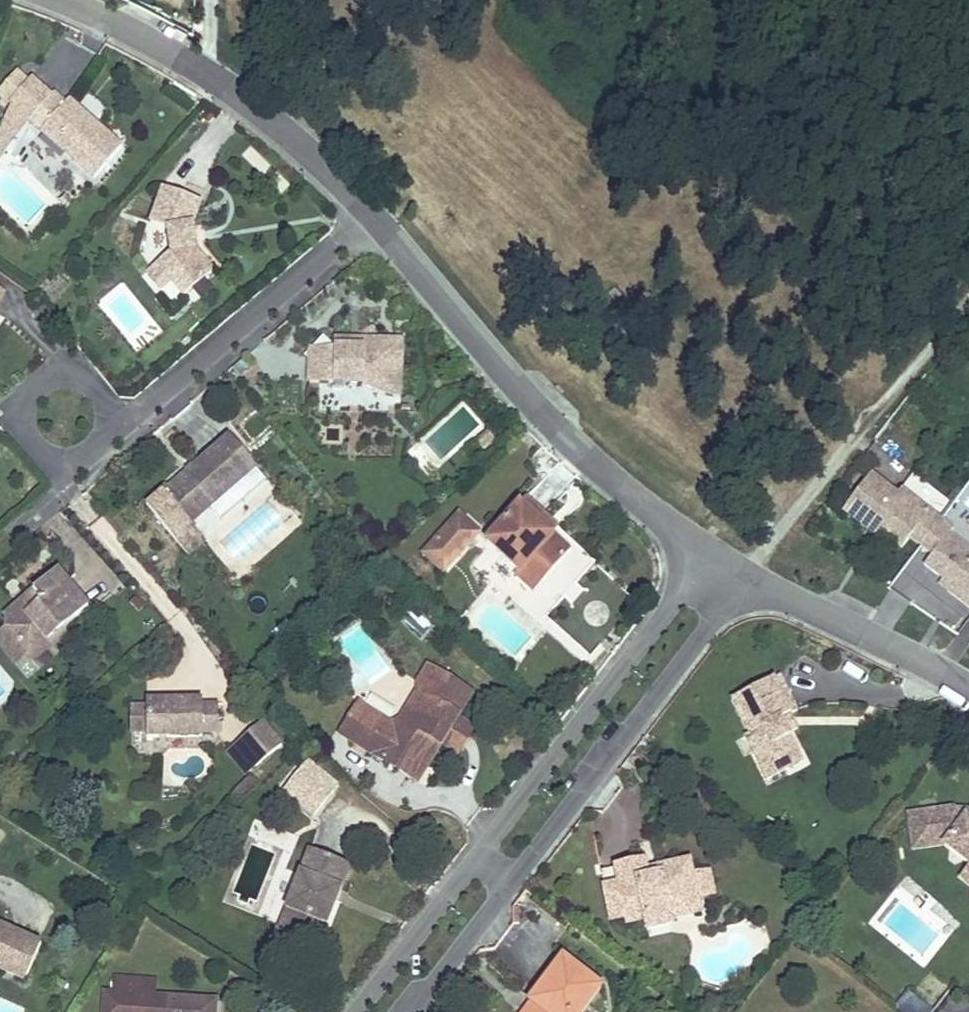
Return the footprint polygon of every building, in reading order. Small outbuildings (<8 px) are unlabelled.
[(0,91),(0,95),(10,103),(28,83),(16,72),(0,91)] [(28,83),(10,103),(12,105),(0,129),(0,146),(4,150),(30,121),(51,97),(32,79),(28,83)] [(54,93),(51,97),(30,121),(94,178),(122,147),(95,123),(92,127),(87,123),(90,119),(69,100),(66,104),(54,93)] [(95,123),(90,119),(87,123),(92,127),(95,123)] [(200,202),(162,188),(150,223),(167,229),(171,252),(157,264),(171,281),(183,296),(213,271),(196,250),(190,251),(186,226),(192,225),(200,202)] [(73,202),(65,195),(59,202),(67,210),(73,202)] [(196,250),(192,225),(186,226),(190,251),(196,250)] [(171,281),(157,264),(147,271),(161,289),(171,281)] [(204,280),(193,289),(201,298),(212,289),(204,280)] [(386,318),(372,317),(372,326),(385,327),(386,318)] [(383,394),(401,398),(402,340),(335,339),(335,347),(324,336),(304,355),(309,360),(308,381),(334,382),(343,382),(363,383),(383,394)] [(487,431),(476,441),(484,450),(495,440),(487,431)] [(256,468),(229,436),(147,506),(188,554),(204,540),(190,524),(256,468)] [(873,528),(901,549),(909,539),(920,548),(952,507),(913,477),(898,496),(871,475),(843,511),(871,532),(873,528)] [(525,497),(518,505),(552,535),(558,528),(525,497)] [(552,535),(518,505),(485,541),(518,571),(523,566),(541,582),(570,551),(552,535)] [(920,548),(932,556),(924,567),(943,582),(951,588),(947,593),(968,610),(968,520),(952,507),(920,548)] [(443,571),(478,534),(459,517),(425,553),(443,571)] [(898,553),(901,549),(873,528),(871,532),(898,553)] [(533,591),(541,582),(523,566),(518,571),(515,575),(533,591)] [(587,569),(577,582),(591,592),(601,579),(587,569)] [(89,608),(59,572),(35,592),(34,603),(37,607),(28,614),(20,605),(5,617),(8,620),(7,628),(28,653),(46,638),(53,646),(65,636),(66,627),(89,608)] [(951,588),(943,582),(939,587),(947,593),(951,588)] [(35,592),(20,605),(28,614),(37,607),(34,603),(35,592)] [(559,601),(546,618),(562,629),(574,612),(559,601)] [(413,609),(402,621),(421,638),(432,626),(413,609)] [(7,628),(0,634),(0,643),(16,663),(28,653),(7,628)] [(46,638),(28,653),(35,661),(53,646),(46,638)] [(341,734),(417,782),(441,744),(449,749),(465,725),(456,719),(472,695),(429,668),(419,684),(418,694),(402,720),(393,725),(359,704),(341,734)] [(798,711),(780,676),(732,700),(748,734),(744,736),(766,780),(787,769),(782,759),(797,752),(788,734),(782,721),(781,719),(798,711)] [(171,701),(147,701),(147,707),(132,707),(132,731),(147,731),(147,737),(202,737),(202,733),(218,733),(218,705),(202,705),(202,701),(179,701),(179,705),(171,705),(171,701)] [(791,716),(782,721),(788,734),(797,729),(791,716)] [(258,765),(282,745),(262,721),(238,741),(258,765)] [(465,725),(449,749),(458,754),(473,730),(465,725)] [(258,765),(238,741),(227,751),(246,774),(258,765)] [(802,762),(797,752),(782,759),(787,769),(802,762)] [(303,767),(334,792),(338,787),(307,762),(303,767)] [(283,790),(314,815),(334,792),(303,767),(283,790)] [(965,818),(953,809),(909,815),(912,840),(927,838),(928,847),(944,845),(968,865),(968,813),(965,818)] [(927,838),(912,840),(913,849),(928,847),(927,838)] [(309,851),(279,930),(319,946),(336,901),(332,899),(335,890),(340,891),(350,867),(309,851)] [(716,894),(712,874),(693,878),(684,872),(682,863),(660,868),(661,876),(649,878),(647,871),(645,862),(602,871),(613,921),(628,918),(629,924),(646,920),(669,915),(670,920),(701,914),(698,898),(716,894)] [(684,872),(693,878),(690,862),(682,863),(684,872)] [(660,868),(647,871),(649,878),(661,876),(660,868)] [(336,901),(340,891),(335,890),(332,899),(336,901)] [(669,915),(646,920),(649,932),(672,927),(670,920),(669,915)] [(23,981),(41,945),(0,925),(0,970),(23,981)] [(103,939),(112,945),(120,931),(111,926),(103,939)] [(562,958),(529,1002),(531,1003),(537,1008),(534,1011),(583,1011),(601,988),(562,958)] [(216,1001),(155,996),(156,981),(114,978),(113,993),(104,993),(103,1011),(215,1011),(216,1001)] [(894,1011),(895,1011),(932,1011),(909,993),(894,1011)] [(537,1008),(531,1003),(524,1011),(534,1011),(537,1008)]
